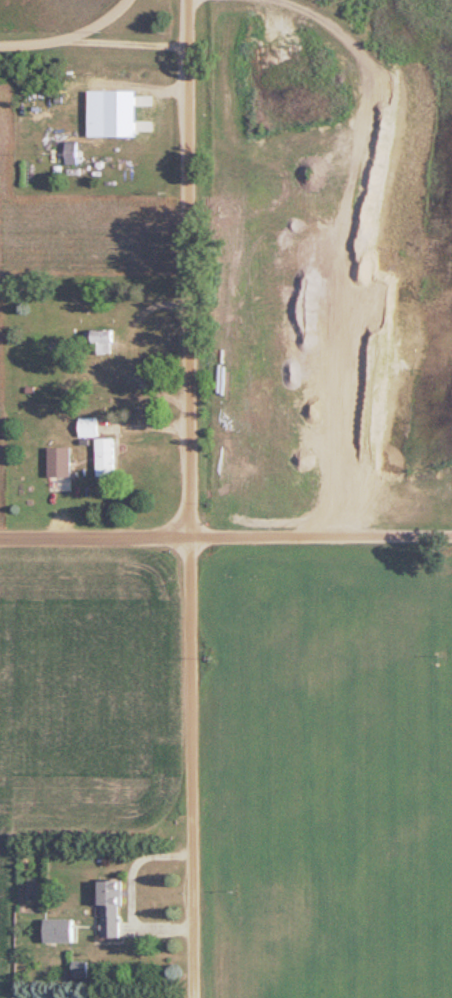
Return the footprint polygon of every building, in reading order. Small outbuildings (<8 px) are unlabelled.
[(90,135),(102,135),(102,90),(90,90),(90,135)] [(76,162),(76,140),(65,140),(65,162),(76,162)] [(91,353),(114,353),(114,329),(91,329),(91,353)] [(96,437),(96,476),(115,476),(115,437),(96,437)] [(48,477),(71,477),(71,447),(48,447),(48,477)] [(100,879),(100,937),(121,937),(120,878),(100,879)] [(74,918),(44,918),(44,941),(74,941),(74,918)]
